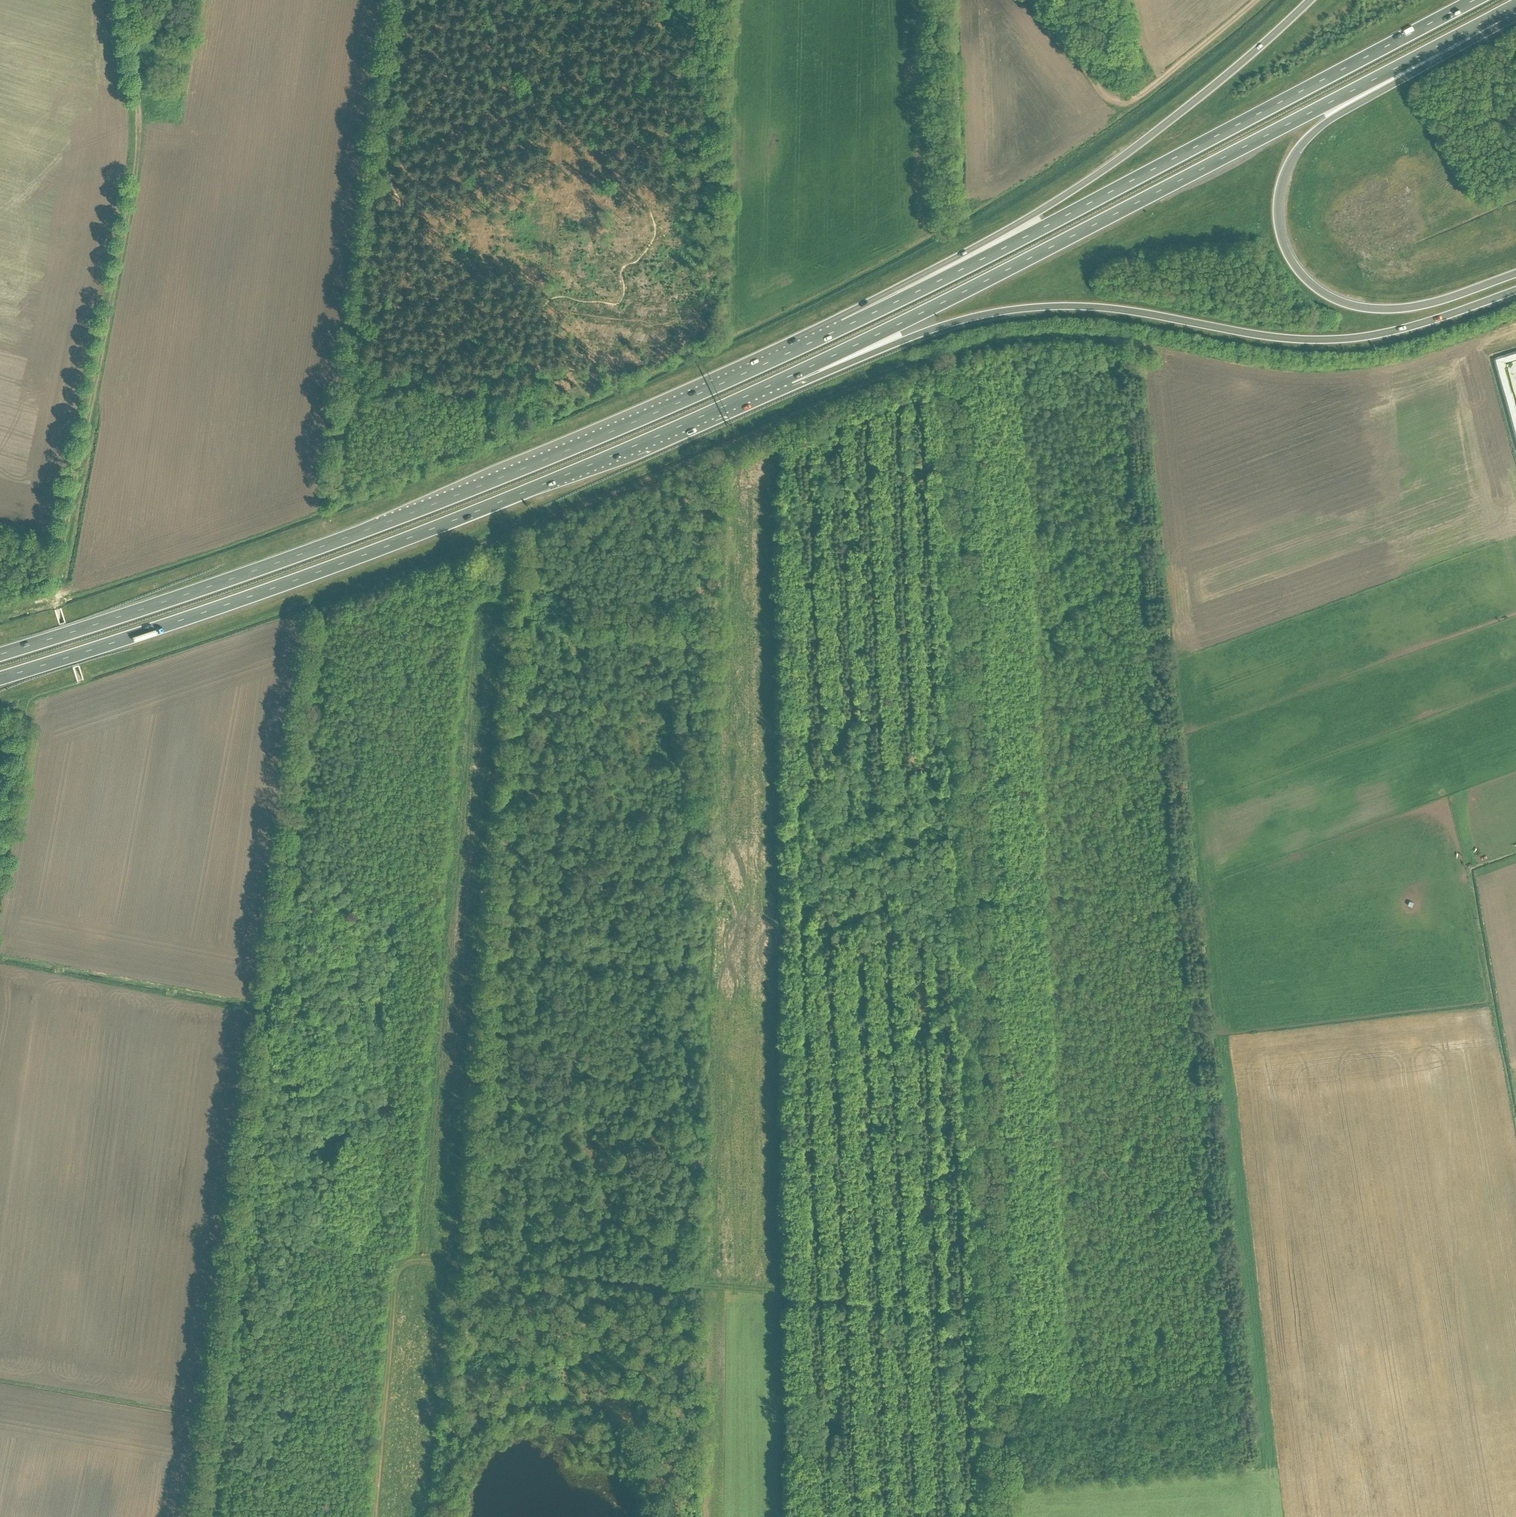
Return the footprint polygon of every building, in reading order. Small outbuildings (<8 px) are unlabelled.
[(12,658),(10,652),(0,655),(0,662),(12,658)]
